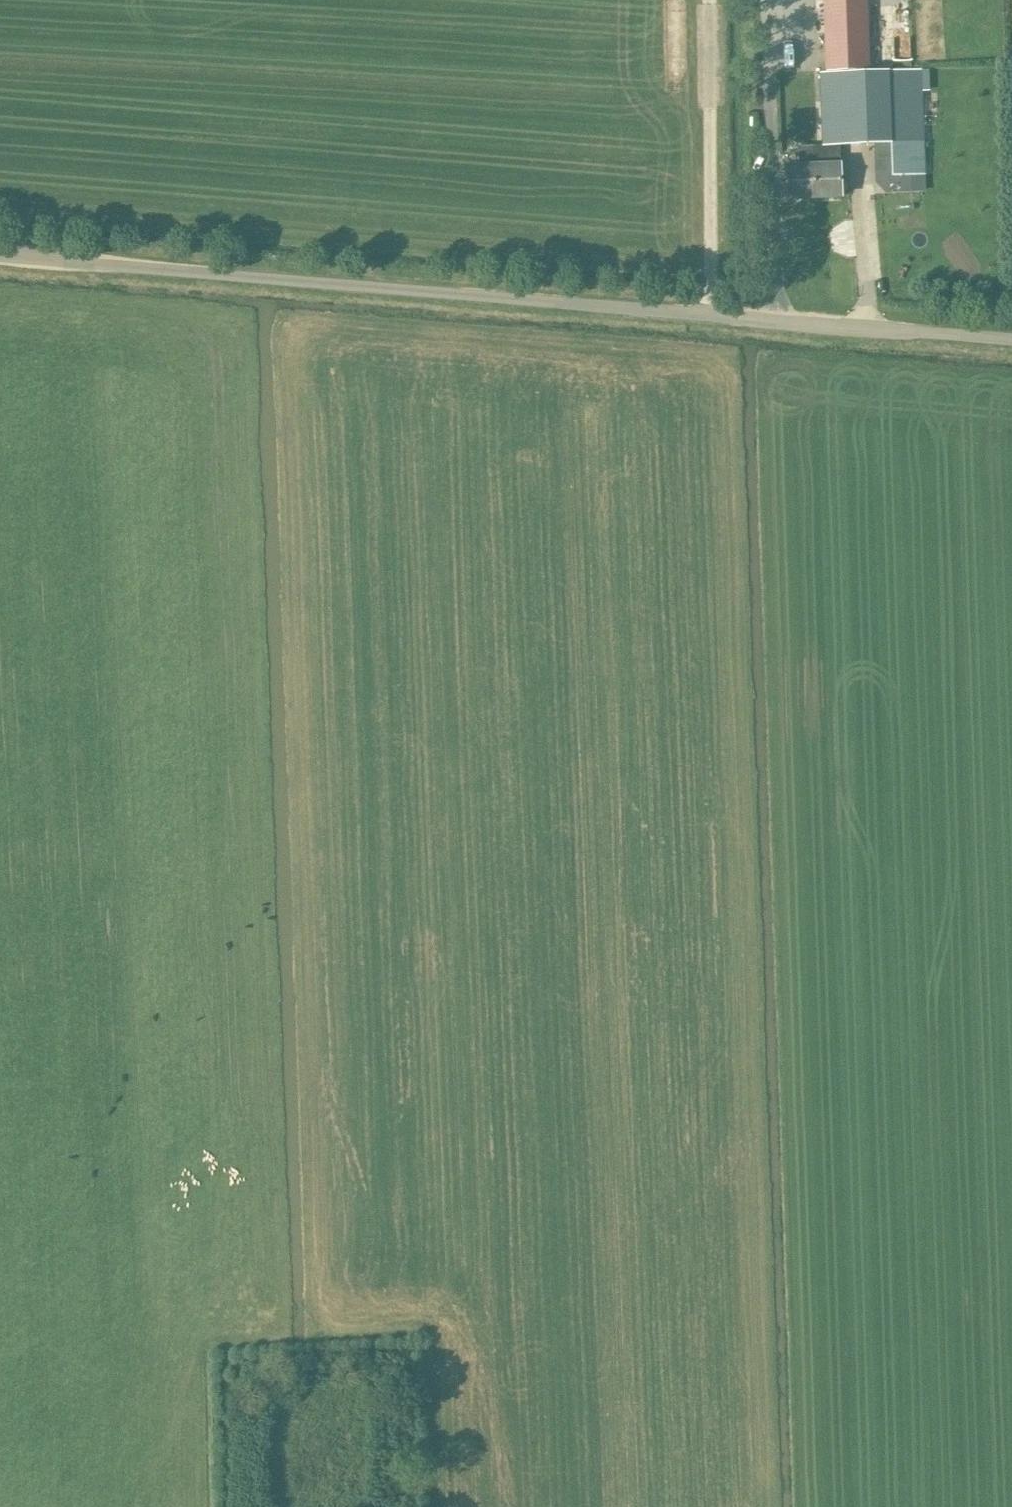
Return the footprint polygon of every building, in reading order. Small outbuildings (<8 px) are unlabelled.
[(826,73),(869,71),(865,0),(823,0),(826,73)] [(823,165),(840,165),(839,146),(892,144),(893,176),(924,175),(920,70),(827,75),(819,75),(822,146),(823,165)] [(799,147),(799,166),(786,167),(788,199),(815,198),(813,146),(799,147)] [(840,165),(823,165),(822,146),(813,146),(815,198),(841,197),(840,165)]
